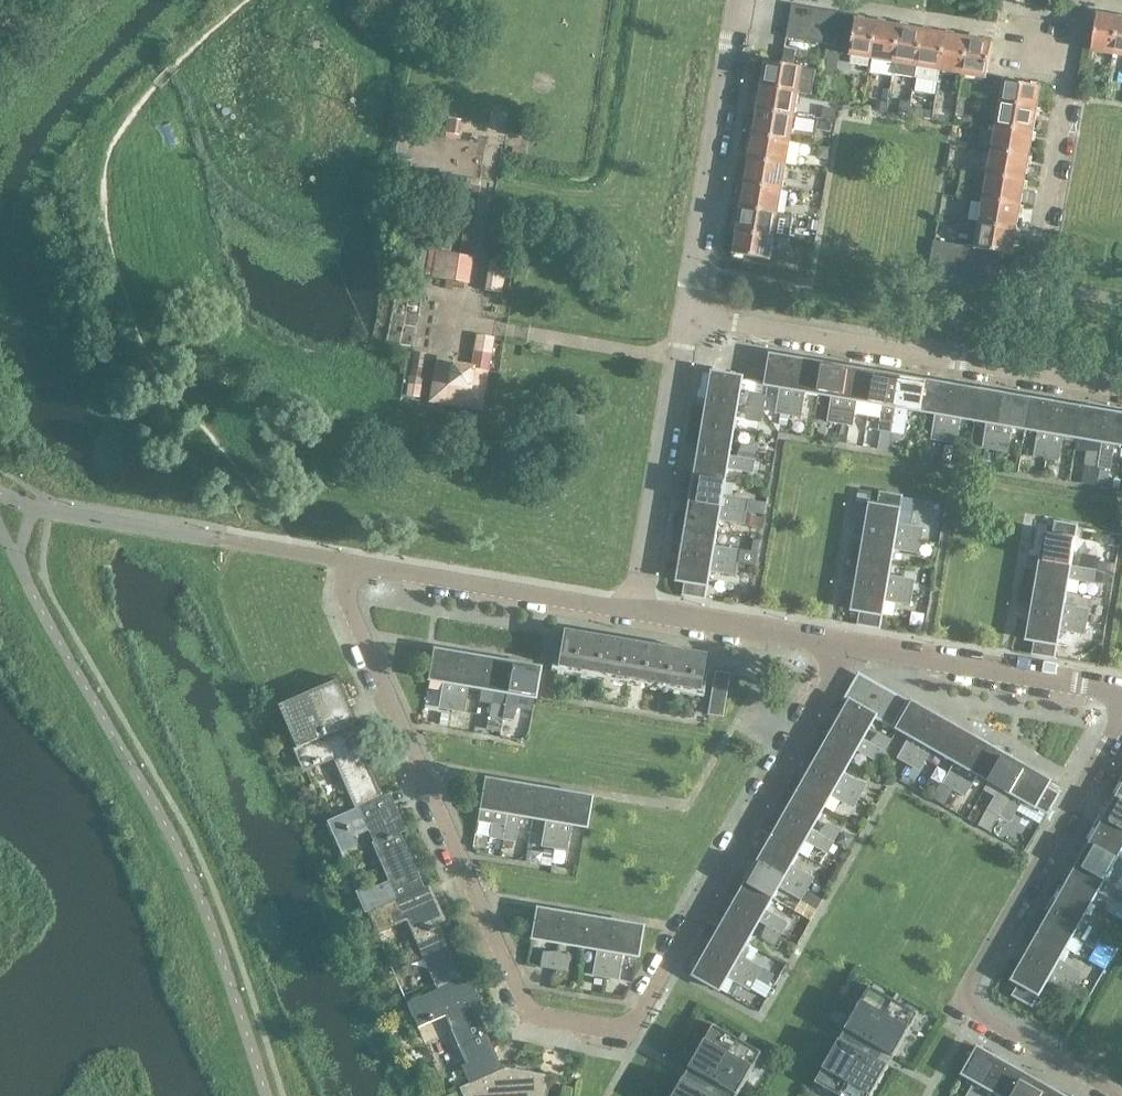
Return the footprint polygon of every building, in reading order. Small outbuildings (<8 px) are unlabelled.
[(813,21),(815,8),(792,4),(790,18),(813,21)] [(820,22),(822,9),(815,8),(813,21),(820,22)] [(827,23),(829,10),(822,9),(820,22),(827,23)] [(834,25),(836,12),(829,10),(827,23),(834,25)] [(841,26),(843,13),(836,12),(834,25),(841,26)] [(848,27),(850,14),(843,13),(841,26),(848,27)] [(855,28),(856,19),(858,19),(858,15),(850,14),(848,27),(855,28)] [(1113,55),(1119,18),(1098,14),(1092,51),(1113,55)] [(855,28),(848,27),(841,26),(834,25),(827,23),(820,22),(813,21),(790,18),(789,24),(812,28),(819,29),(826,30),(833,31),(840,32),(847,33),(845,47),(851,48),(855,28)] [(1119,18),(1113,55),(1121,56),(1121,18),(1119,18)] [(878,22),(858,19),(856,19),(855,28),(851,48),(850,55),(871,59),(878,22)] [(894,63),(901,26),(878,22),(871,59),(894,63)] [(810,41),(812,28),(789,24),(787,37),(810,41)] [(917,67),(923,30),(901,26),(894,63),(917,67)] [(817,42),(819,29),(812,28),(810,41),(817,42)] [(824,43),(826,30),(819,29),(817,42),(824,43)] [(831,44),(833,31),(826,30),(824,43),(831,44)] [(940,71),(946,34),(923,30),(917,67),(940,71)] [(838,46),(840,32),(833,31),(831,44),(838,46)] [(845,47),(847,33),(840,32),(838,46),(845,47)] [(963,74),(969,38),(946,34),(940,71),(963,74)] [(987,78),(993,42),(969,38),(963,74),(987,78)] [(799,92),(803,67),(766,61),(762,86),(799,92)] [(1037,108),(1041,87),(1004,81),(1001,102),(1037,108)] [(794,116),(799,92),(762,86),(758,110),(794,116)] [(1033,133),(1037,108),(1001,102),(996,126),(1033,133)] [(790,141),(794,116),(758,110),(754,135),(790,141)] [(444,132),(458,134),(460,119),(446,118),(444,132)] [(1029,157),(1033,133),(996,126),(992,151),(1029,157)] [(786,165),(790,141),(754,135),(750,159),(786,165)] [(1025,181),(1029,157),(992,151),(988,175),(1025,181)] [(782,189),(786,165),(750,159),(746,183),(782,189)] [(1020,206),(1025,181),(988,175),(984,199),(1020,206)] [(778,214),(782,189),(746,183),(742,208),(778,214)] [(1016,230),(1020,206),(984,199),(980,224),(1016,230)] [(774,238),(778,214),(742,208),(737,232),(774,238)] [(1012,255),(1016,230),(980,224),(976,248),(975,249),(976,249),(1003,253),(1012,255)] [(770,259),(774,238),(737,232),(734,253),(770,259)] [(940,255),(942,242),(934,240),(932,253),(940,255)] [(946,256),(949,243),(942,242),(940,255),(946,256)] [(953,257),(956,244),(949,243),(946,256),(953,257)] [(961,258),(963,245),(956,244),(953,257),(961,258)] [(967,259),(969,246),(963,245),(961,258),(967,259)] [(974,261),(976,249),(975,249),(976,248),(969,246),(967,259),(974,261)] [(1001,265),(1003,255),(1003,253),(976,249),(974,261),(1001,265)] [(463,282),(468,256),(437,251),(432,277),(463,282)] [(946,256),(940,255),(932,253),(931,260),(939,261),(945,262),(952,264),(960,265),(966,266),(973,267),(1000,272),(1001,265),(974,261),(967,259),(961,258),(953,257),(946,256)] [(500,293),(506,262),(492,260),(487,291),(500,293)] [(936,274),(939,261),(931,260),(929,273),(936,274)] [(943,276),(945,262),(939,261),(936,274),(943,276)] [(950,277),(952,264),(945,262),(943,276),(950,277)] [(957,278),(960,265),(952,264),(950,277),(957,278)] [(964,279),(966,266),(960,265),(957,278),(964,279)] [(971,280),(973,267),(966,266),(964,279),(971,280)] [(998,285),(1000,272),(973,267),(971,280),(998,285)] [(490,354),(493,337),(476,334),(473,351),(490,354)] [(792,398),(798,359),(771,354),(766,385),(780,387),(779,398),(779,412),(789,414),(792,398)] [(819,394),(824,363),(798,359),(792,398),(789,414),(799,415),(804,402),(806,392),(819,394)] [(481,410),(487,371),(435,362),(428,401),(481,410)] [(840,423),(850,368),(824,363),(819,394),(832,396),(830,407),(830,421),(840,423)] [(870,403),(875,372),(850,368),(840,423),(850,424),(855,411),(857,400),(870,403)] [(739,404),(743,378),(743,377),(713,372),(708,399),(739,404)] [(892,431),(901,376),(875,372),(870,403),(883,405),(881,416),(882,430),(892,431)] [(922,411),(927,381),(901,376),(892,431),(902,433),(907,420),(909,409),(922,411)] [(948,416),(953,385),(927,381),(922,411),(936,414),(934,425),(934,439),(944,440),(948,416)] [(418,397),(420,386),(408,384),(406,395),(418,397)] [(974,420),(979,390),(953,385),(948,416),(944,440),(954,442),(959,429),(961,418),(974,420)] [(996,449),(1005,394),(979,390),(974,420),(987,422),(985,433),(986,447),(996,449)] [(763,408),(765,398),(752,393),(747,405),(763,408)] [(1025,429),(1030,398),(1005,394),(996,449),(1006,450),(1011,437),(1012,427),(1025,429)] [(1047,458),(1056,403),(1030,398),(1025,429),(1038,431),(1036,442),(1037,456),(1047,458)] [(734,430),(739,404),(708,399),(704,425),(734,430)] [(1077,438),(1082,407),(1056,403),(1047,458),(1057,459),(1062,446),(1064,435),(1077,438)] [(761,418),(763,408),(747,405),(747,418),(761,418)] [(1082,407),(1077,438),(1102,442),(1101,451),(1098,467),(1108,468),(1113,455),(1115,444),(1121,445),(1121,414),(1082,407)] [(730,455),(734,430),(704,425),(699,450),(730,455)] [(754,460),(756,449),(743,445),(739,457),(754,460)] [(739,457),(730,455),(699,450),(695,476),(726,481),(728,468),(739,470),(753,470),(754,460),(739,457)] [(1098,467),(1101,451),(1088,451),(1088,465),(1098,467)] [(723,494),(726,481),(695,476),(691,502),(746,511),(747,501),(734,496),(723,494)] [(898,523),(901,509),(900,509),(902,496),(880,492),(878,505),(870,504),(866,531),(920,540),(922,530),(909,525),(898,523)] [(744,521),(746,511),(691,502),(686,527),(717,532),(719,519),(730,521),(744,521)] [(1071,566),(1076,539),(1074,539),(1077,526),(1055,522),(1053,535),(1045,533),(1040,561),(1071,566)] [(715,545),(717,532),(686,527),(682,553),(737,562),(739,552),(726,547),(715,545)] [(919,550),(920,540),(866,531),(861,556),(892,561),(894,549),(905,551),(919,550)] [(708,585),(710,571),(721,573),(735,572),(737,562),(682,553),(678,580),(686,582),(683,594),(705,598),(707,585),(708,585)] [(1095,570),(1097,560),(1084,555),(1079,567),(1095,570)] [(890,575),(892,561),(861,556),(857,582),(912,592),(913,582),(900,577),(890,575)] [(1066,592),(1069,575),(1079,577),(1079,581),(1093,580),(1095,570),(1079,567),(1071,566),(1040,561),(1036,587),(1066,592)] [(883,615),(885,600),(896,602),(910,602),(912,592),(857,582),(852,610),(860,611),(858,624),(880,627),(882,615),(883,615)] [(1064,605),(1066,592),(1036,587),(1032,612),(1086,622),(1088,611),(1075,607),(1064,605)] [(1057,645),(1060,630),(1070,632),(1085,632),(1086,622),(1032,612),(1027,639),(1035,641),(1033,654),(1054,657),(1056,645),(1057,645)] [(581,667),(587,637),(586,637),(586,634),(563,630),(556,666),(580,670),(581,667)] [(605,671),(610,641),(609,641),(609,638),(586,634),(586,637),(587,637),(581,667),(580,670),(604,674),(604,671),(605,671)] [(628,675),(633,645),(632,645),(633,642),(609,638),(609,641),(610,641),(605,671),(604,671),(604,674),(627,678),(627,675),(628,675)] [(651,679),(656,649),(655,649),(656,646),(633,642),(632,645),(633,645),(628,675),(627,675),(627,678),(650,682),(650,679),(651,679)] [(674,683),(679,653),(678,653),(679,650),(656,646),(655,649),(656,649),(651,679),(650,679),(650,682),(673,686),(674,683)] [(451,709),(460,654),(433,649),(428,680),(442,682),(440,694),(441,707),(451,709)] [(698,690),(704,654),(679,650),(678,653),(679,653),(674,683),(673,686),(698,690)] [(481,689),(486,658),(460,654),(451,709),(461,711),(466,698),(468,686),(481,689)] [(506,693),(511,662),(486,658),(481,689),(506,693)] [(534,698),(539,667),(511,662),(506,693),(505,703),(502,718),(512,720),(517,707),(519,695),(534,698)] [(724,680),(725,673),(714,671),(713,678),(724,680)] [(723,687),(724,680),(713,678),(712,685),(723,687)] [(384,795),(360,742),(352,723),(355,722),(336,679),(276,705),(304,768),(334,755),(357,807),(384,795)] [(905,705),(893,699),(895,696),(883,689),(883,687),(867,679),(867,680),(863,686),(854,681),(845,699),(849,702),(850,700),(877,715),(876,717),(893,727),(905,705)] [(722,694),(723,687),(712,685),(711,692),(722,694)] [(721,701),(722,694),(711,692),(710,699),(721,701)] [(720,708),(721,701),(710,699),(708,706),(720,708)] [(864,739),(876,717),(877,715),(850,700),(849,702),(837,723),(864,739)] [(922,742),(937,715),(913,701),(898,728),(910,735),(905,745),(900,758),(909,763),(917,749),(922,742)] [(502,718),(505,703),(491,703),(492,716),(502,718)] [(719,716),(720,708),(708,706),(707,714),(719,716)] [(944,754),(959,728),(937,715),(922,742),(917,749),(909,763),(918,768),(927,758),(933,748),(944,754)] [(871,743),(864,739),(837,723),(824,746),(851,761),(857,750),(867,755),(880,760),(885,751),(871,743)] [(967,767),(982,741),(959,728),(944,754),(956,761),(950,771),(946,784),(955,789),(963,775),(967,767)] [(890,742),(880,733),(871,743),(885,751),(890,742)] [(989,780),(1004,753),(982,741),(967,767),(963,775),(955,789),(963,794),(972,783),(978,774),(989,780)] [(844,773),(851,761),(824,746),(811,768),(860,796),(865,787),(854,778),(844,773)] [(999,814),(1026,766),(1004,753),(989,780),(1000,787),(995,796),(990,809),(999,814)] [(1059,794),(1048,787),(1051,780),(1026,766),(999,814),(1008,819),(1017,809),(1022,799),(1036,807),(1037,806),(1048,812),(1059,794)] [(860,796),(811,768),(798,791),(825,806),(831,795),(841,801),(854,805),(860,796)] [(506,814),(511,783),(484,779),(479,809),(506,814)] [(532,818),(537,787),(511,783),(506,814),(504,823),(502,838),(512,840),(517,828),(519,816),(532,818)] [(553,847),(563,792),(537,787),(532,818),(545,820),(543,832),(543,845),(553,847)] [(812,829),(825,806),(798,791),(785,814),(812,829)] [(585,827),(590,797),(590,796),(563,792),(553,847),(564,849),(568,836),(570,824),(585,827)] [(423,886),(399,833),(405,830),(389,793),(384,795),(357,807),(326,821),(340,853),(354,847),(350,837),(368,829),(374,843),(373,843),(378,855),(379,854),(391,881),(371,890),(378,906),(423,886)] [(1117,796),(1104,818),(1121,829),(1121,798),(1117,796)] [(820,833),(812,829),(785,814),(772,837),(799,852),(806,840),(816,846),(829,850),(834,841),(820,833)] [(1104,818),(1091,841),(1118,856),(1121,848),(1121,829),(1104,818)] [(502,838),(504,823),(492,824),(492,837),(502,838)] [(839,833),(828,823),(820,833),(834,841),(839,833)] [(792,864),(799,852),(772,837),(759,860),(786,875),(793,880),(807,888),(812,879),(802,870),(792,864)] [(1105,879),(1118,856),(1091,841),(1078,864),(1105,879)] [(793,880),(786,875),(759,860),(746,883),(773,898),(779,886),(789,892),(802,896),(807,888),(793,880)] [(1105,879),(1078,864),(1065,887),(1091,902),(1098,890),(1108,896),(1121,901),(1121,900),(1121,889),(1113,884),(1113,883),(1105,879)] [(1121,874),(1113,883),(1113,884),(1121,889),(1121,875),(1121,874)] [(766,909),(773,898),(746,883),(733,905),(760,920),(767,925),(782,933),(787,924),(776,915),(766,909)] [(463,977),(439,924),(446,921),(429,884),(423,886),(378,906),(366,911),(375,933),(408,919),(414,933),(411,934),(416,945),(419,944),(438,988),(463,977)] [(1085,913),(1091,902),(1065,887),(1052,910),(1078,925),(1101,937),(1106,928),(1095,919),(1085,913)] [(747,943),(760,920),(733,905),(720,928),(747,943)] [(557,943),(562,913),(535,908),(530,938),(557,943)] [(1101,937),(1078,925),(1052,910),(1039,932),(1065,947),(1072,936),(1082,942),(1096,946),(1101,937)] [(583,947),(588,917),(562,913),(557,943),(583,947)] [(605,977),(614,921),(588,917),(583,947),(596,949),(594,962),(594,975),(605,977)] [(636,956),(641,927),(641,926),(614,921),(605,977),(614,978),(619,966),(621,954),(636,956)] [(777,942),(782,933),(767,925),(763,937),(777,942)] [(741,955),(747,943),(720,928),(707,950),(756,978),(761,969),(750,960),(741,955)] [(1059,959),(1065,947),(1039,932),(1026,955),(1061,975),(1075,983),(1080,974),(1069,965),(1059,959)] [(756,978),(707,950),(694,975),(720,990),(728,977),(738,983),(751,987),(756,978)] [(553,968),(556,953),(543,953),(543,966),(553,968)] [(563,970),(568,957),(556,953),(553,968),(563,970)] [(1075,983),(1061,975),(1026,955),(1013,979),(1020,983),(1013,994),(1032,1005),(1046,981),(1056,987),(1070,991),(1075,983)] [(501,1066),(473,1002),(478,1000),(468,975),(463,977),(438,988),(406,1002),(417,1027),(428,1021),(429,1022),(433,1020),(433,1019),(445,1014),(466,1063),(460,1066),(468,1083),(504,1068),(503,1065),(501,1066)] [(871,1042),(895,999),(871,986),(847,1029),(871,1042)] [(895,1056),(919,1013),(895,999),(871,1042),(895,1056)] [(715,1081),(739,1038),(715,1024),(691,1067),(715,1081)] [(763,1052),(739,1038),(715,1081),(738,1094),(763,1052)] [(840,1095),(865,1053),(841,1039),(816,1082),(840,1095)] [(1002,1060),(979,1047),(964,1074),(975,1081),(970,1090),(968,1095),(981,1095),(987,1087),(1002,1060)] [(888,1067),(889,1066),(865,1053),(840,1095),(842,1095),(872,1095),(888,1067)] [(1025,1073),(1002,1060),(987,1087),(981,1095),(996,1095),(998,1093),(1002,1095),(1012,1095),(1025,1073)] [(547,1075),(504,1068),(468,1083),(458,1087),(462,1095),(543,1095),(547,1075)] [(1048,1086),(1025,1073),(1012,1095),(1043,1095),(1048,1086)] [(709,1091),(685,1077),(674,1095),(706,1095),(709,1091)] [(1048,1086),(1043,1095),(1065,1095),(1048,1086)]
